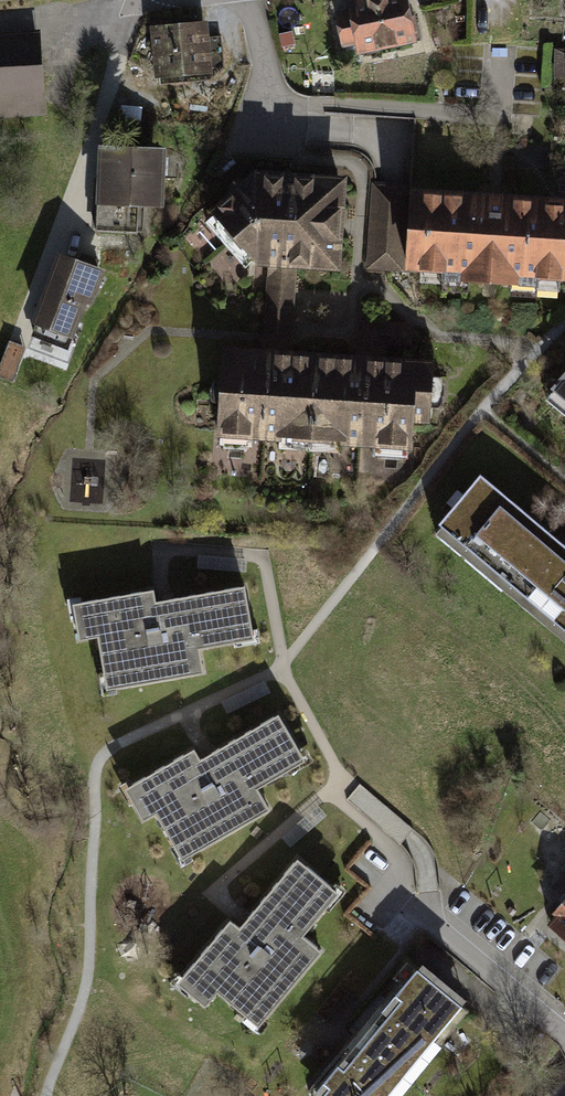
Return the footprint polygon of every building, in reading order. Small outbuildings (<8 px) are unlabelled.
[(350,3),(352,11),(337,14),(343,46),(358,43),(359,51),(411,41),(404,0),(369,0),(350,3)] [(206,18),(148,22),(152,76),(219,68),(224,61),(221,36),(208,38),(206,18)] [(0,30),(0,112),(43,109),(39,28),(0,30)] [(167,144),(97,141),(95,231),(137,231),(138,201),(163,201),(167,144)] [(341,172),(250,164),(205,206),(256,259),(268,260),(298,263),(338,266),(341,172)] [(408,186),(374,184),(368,267),(402,269),(408,186)] [(413,192),(408,267),(443,269),(443,277),(537,283),(538,275),(564,276),(564,207),(534,205),(535,199),(507,198),(507,204),(475,202),(475,196),(413,192)] [(29,318),(35,321),(30,335),(67,346),(84,301),(92,303),(104,267),(55,250),(29,318)] [(298,263),(268,260),(264,336),(264,350),(293,351),(294,330),(298,263)] [(11,336),(0,370),(17,375),(27,341),(11,336)] [(311,437),(317,352),(293,351),(264,350),(220,348),(216,431),(311,437)] [(429,418),(432,357),(353,354),(317,352),(311,437),(410,443),(411,417),(429,418)] [(555,386),(564,394),(564,374),(555,386)] [(438,524),(564,630),(564,545),(480,474),(438,524)] [(156,584),(70,599),(77,642),(97,638),(107,692),(204,675),(200,651),(255,641),(246,584),(163,594),(158,595),(156,584)] [(196,749),(123,789),(142,823),(156,815),(182,861),(267,814),(264,809),(253,790),(303,763),(277,717),(208,755),(202,759),(196,749)] [(228,918),(176,985),(205,1010),(218,996),(259,1031),(323,952),(306,937),(342,896),(296,856),(245,915),(237,925),(228,918)] [(542,919),(564,938),(564,892),(562,895),(542,919)] [(301,1085),(314,1095),(394,1095),(468,1008),(403,955),(301,1085)]
